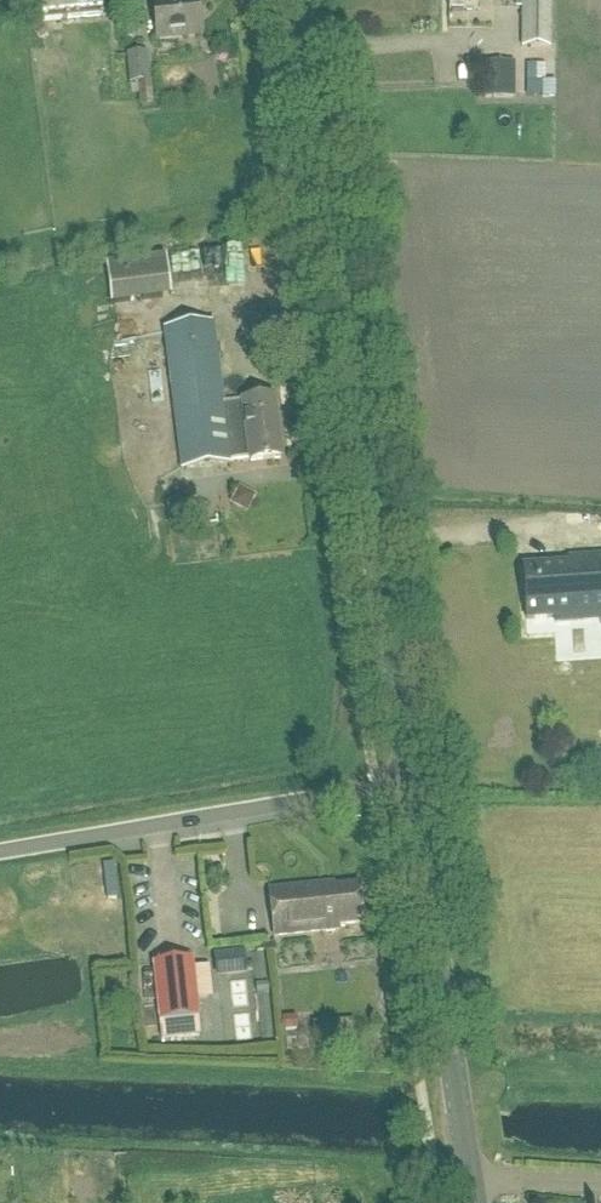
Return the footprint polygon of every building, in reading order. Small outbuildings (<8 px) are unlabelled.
[(41,8),(69,8),(69,0),(41,0),(41,8)] [(197,0),(157,0),(153,0),(157,42),(200,38),(197,0)] [(448,11),(477,12),(477,0),(448,0),(448,11)] [(515,7),(521,7),(521,48),(550,48),(551,0),(515,0),(515,7)] [(153,107),(147,51),(126,53),(129,85),(138,83),(140,109),(153,107)] [(545,66),(527,66),(526,99),(543,99),(543,102),(555,102),(555,84),(545,84),(545,66)] [(165,263),(107,271),(112,309),(170,302),(165,263)] [(164,330),(170,378),(182,471),(232,464),(232,463),(249,461),(250,463),(283,460),(275,399),(225,406),(214,324),(164,330)] [(522,567),(525,620),(554,619),(554,623),(600,620),(600,557),(568,559),(568,564),(522,567)] [(321,885),(269,890),(275,938),(340,931),(340,927),(362,924),(358,885),(322,889),(321,885)] [(193,960),(153,964),(160,1023),(199,1018),(193,960)]
